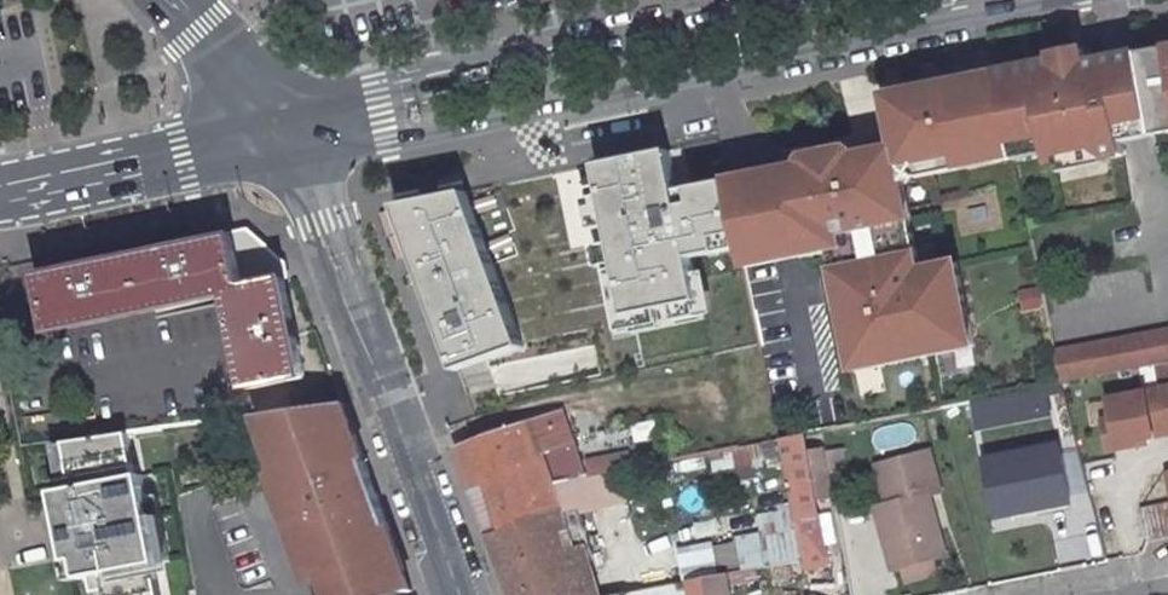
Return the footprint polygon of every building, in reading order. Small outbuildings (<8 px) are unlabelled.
[(1085,47),(1051,53),(1052,59),(1086,53),(1085,47)] [(1153,123),(1138,53),(1106,58),(1087,62),(1086,53),(1052,59),(998,68),(1014,144),(1047,137),(1050,149),(1052,159),(1060,157),(1100,150),(1108,156),(1109,156),(1127,153),(1125,140),(1122,129),(1153,123)] [(740,247),(743,265),(823,248),(830,253),(852,354),(875,349),(878,363),(928,352),(925,338),(959,330),(955,311),(967,308),(958,259),(921,265),(905,181),(912,170),(921,159),(993,145),(995,158),(1016,154),(1014,144),(998,68),(887,91),(898,142),(726,179),(740,247)] [(1125,140),(1155,135),(1153,123),(1122,129),(1125,140)] [(1050,149),(1047,137),(1014,144),(1016,154),(1016,155),(1050,149)] [(408,201),(406,191),(472,177),(464,143),(373,162),(365,176),(371,208),(396,203),(408,201)] [(915,172),(995,158),(993,145),(921,159),(912,170),(915,172)] [(740,247),(726,179),(675,189),(668,148),(596,163),(627,315),(700,300),(691,256),(740,247)] [(1100,150),(1060,157),(1062,169),(1110,160),(1109,156),(1108,156),(1100,150)] [(408,201),(396,203),(456,369),(523,344),(466,191),(408,201)] [(236,239),(37,280),(47,334),(227,295),(249,386),(299,376),(274,268),(236,239)] [(925,338),(928,352),(973,341),(967,308),(955,311),(959,330),(925,338)] [(1056,349),(1063,384),(1164,364),(1167,364),(1167,328),(1056,349)] [(627,352),(598,359),(595,345),(554,354),(560,378),(629,362),(627,352)] [(852,354),(855,367),(878,363),(875,349),(852,354)] [(332,382),(287,389),(290,409),(340,401),(332,382)] [(1147,393),(1155,436),(1167,434),(1167,389),(1147,393)] [(1147,393),(1114,399),(1118,419),(1110,421),(1115,450),(1144,445),(1143,439),(1155,436),(1147,393)] [(290,409),(252,414),(281,488),(293,487),(312,485),(315,495),(369,481),(340,401),(290,409)] [(563,415),(455,449),(467,482),(490,525),(486,534),(558,512),(548,482),(541,457),(573,446),(563,415)] [(657,420),(632,424),(637,457),(661,454),(657,420)] [(94,594),(158,594),(152,565),(156,564),(139,477),(134,479),(125,432),(51,443),(60,492),(52,493),(55,511),(64,561),(75,560),(79,579),(90,578),(94,594)] [(804,433),(779,438),(804,560),(827,555),(825,543),(836,540),(833,516),(820,517),(817,502),(835,498),(826,445),(808,449),(804,433)] [(1047,511),(1045,501),(1077,496),(1068,447),(994,461),(1004,517),(1047,511)] [(898,551),(886,554),(891,573),(945,558),(929,500),(940,497),(928,457),(877,469),(888,509),(898,551)] [(548,482),(558,512),(486,534),(508,594),(596,594),(573,513),(586,510),(580,475),(548,482)] [(293,487),(298,503),(316,500),(345,594),(377,594),(395,588),(407,584),(369,481),(315,495),(312,485),(293,487)] [(281,488),(288,506),(281,509),(300,560),(307,557),(316,578),(323,576),(329,594),(345,594),(316,500),(298,503),(293,487),(281,488)] [(1077,496),(1045,501),(1047,511),(1079,505),(1077,496)] [(1117,508),(1123,543),(1167,534),(1167,504),(1167,500),(1117,508)] [(888,509),(875,512),(886,554),(898,551),(888,509)] [(1076,509),(1050,513),(1058,566),(1084,562),(1076,509)] [(692,594),(732,594),(728,572),(689,580),(692,594)]
